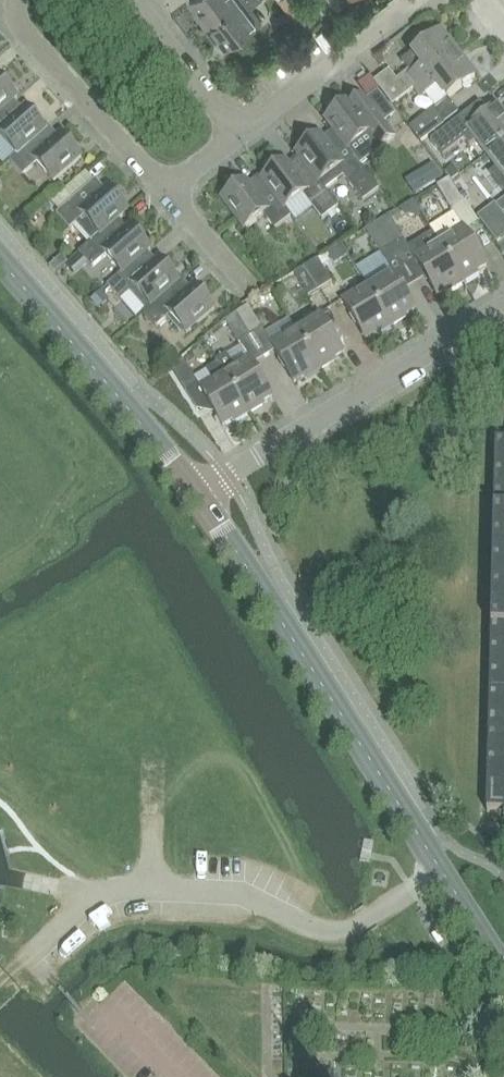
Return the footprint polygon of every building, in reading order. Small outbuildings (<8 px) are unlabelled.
[(187,2),(194,11),(192,12),(204,27),(239,0),(190,0),(187,2)] [(204,27),(216,43),(218,41),(224,50),(263,21),(252,6),(259,0),(239,0),(204,27)] [(282,3),(289,14),(302,30),(317,19),(302,0),(279,0),(282,3)] [(415,84),(458,52),(440,29),(412,50),(423,64),(411,73),(409,69),(397,78),(389,68),(375,79),(392,102),(406,91),(408,93),(415,88),(413,87),(415,85),(415,84)] [(415,85),(422,94),(436,82),(447,96),(475,75),(458,52),(415,84),(415,85)] [(14,98),(17,95),(0,76),(0,110),(14,98)] [(333,128),(348,148),(349,147),(360,162),(395,135),(385,122),(395,113),(378,90),(367,98),(363,94),(353,102),(350,98),(325,118),(333,128)] [(45,127),(25,104),(21,107),(14,98),(0,110),(0,137),(2,135),(17,152),(45,127)] [(503,139),(503,114),(497,105),(471,125),(462,113),(437,132),(446,143),(459,133),(468,145),(475,140),(485,154),(503,139)] [(433,108),(411,126),(421,139),(444,122),(433,108)] [(45,127),(17,152),(9,159),(22,174),(37,162),(53,180),(82,156),(61,132),(58,135),(49,124),(45,127)] [(360,162),(349,147),(348,148),(333,128),(324,135),(321,131),(295,151),(298,154),(325,190),(345,174),(350,181),(349,182),(363,200),(379,189),(364,170),(366,169),(360,162)] [(485,154),(495,167),(489,172),(503,192),(503,139),(485,154)] [(338,205),(325,190),(298,154),(288,161),(286,158),(262,177),(285,207),(303,193),(322,218),(338,205)] [(412,191),(433,180),(426,166),(404,178),(412,191)] [(445,172),(449,177),(451,181),(460,176),(454,166),(445,172)] [(285,207),(262,177),(259,173),(249,182),(246,178),(221,197),(243,226),(263,212),(275,227),(291,215),(285,207)] [(449,177),(437,185),(451,208),(463,201),(451,181),(449,177)] [(115,186),(110,186),(109,187),(108,185),(105,188),(96,179),(57,213),(70,228),(76,222),(91,240),(99,233),(101,234),(119,218),(129,209),(120,199),(121,198),(121,194),(115,186)] [(495,204),(477,217),(497,244),(503,238),(503,217),(495,204)] [(430,227),(433,231),(439,240),(464,281),(479,272),(477,270),(487,264),(455,212),(430,227)] [(377,221),(392,244),(404,237),(389,214),(377,221)] [(123,272),(147,250),(150,247),(129,223),(126,226),(119,218),(101,234),(99,233),(91,240),(79,251),(93,267),(107,254),(123,272)] [(380,251),(392,244),(377,221),(366,228),(380,251)] [(464,281),(439,240),(433,231),(409,246),(438,294),(448,288),(449,290),(464,281)] [(145,309),(178,279),(158,256),(155,260),(147,250),(123,272),(108,284),(122,300),(130,292),(145,309)] [(306,265),(320,288),(332,281),(317,258),(306,265)] [(308,295),(320,288),(306,265),(294,272),(308,295)] [(415,307),(392,269),(367,284),(392,324),(407,315),(406,313),(415,307)] [(145,309),(143,311),(157,326),(171,314),(187,332),(215,308),(194,284),(191,287),(182,276),(178,279),(145,309)] [(377,333),(392,324),(367,284),(343,299),(366,337),(375,331),(377,333)] [(237,312),(251,335),(263,328),(249,305),(237,312)] [(239,342),(251,335),(237,312),(226,319),(239,342)] [(296,328),(321,368),(336,359),(335,357),(344,352),(321,313),(296,328)] [(306,377),(321,368),(296,328),(272,343),(295,381),(305,375),(306,377)] [(264,374),(280,367),(273,351),(257,358),(264,374)] [(219,363),(224,372),(249,412),(265,403),(263,401),(272,395),(249,357),(234,366),(227,355),(217,361),(218,364),(219,363)] [(184,389),(197,381),(183,359),(171,367),(184,389)] [(234,422),(249,412),(224,372),(219,363),(218,364),(206,371),(211,379),(200,387),(223,425),(233,420),(234,422)] [(495,441),(486,812),(503,813),(503,441),(495,441)]
